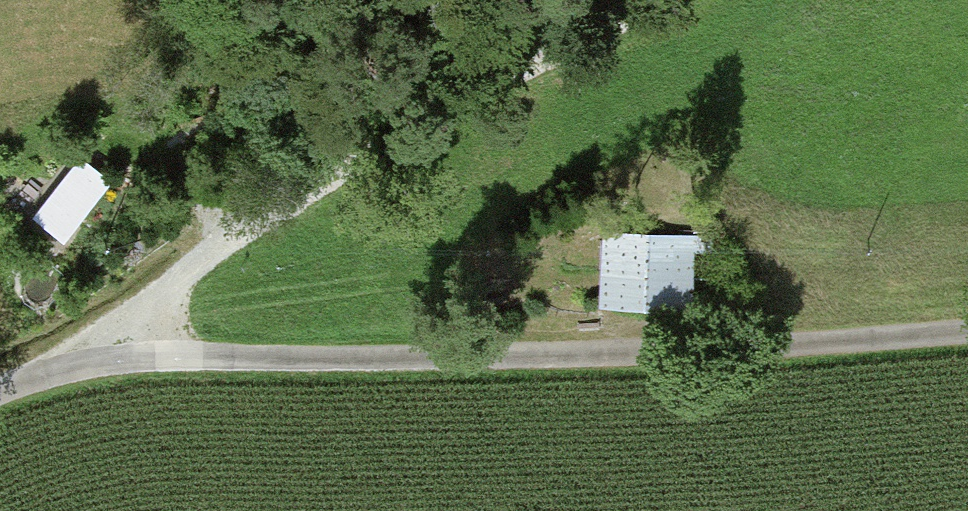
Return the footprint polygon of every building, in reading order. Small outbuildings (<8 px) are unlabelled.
[(83,148),(37,212),(71,237),(118,173),(83,148)] [(697,231),(598,229),(597,302),(696,304),(697,231)]
